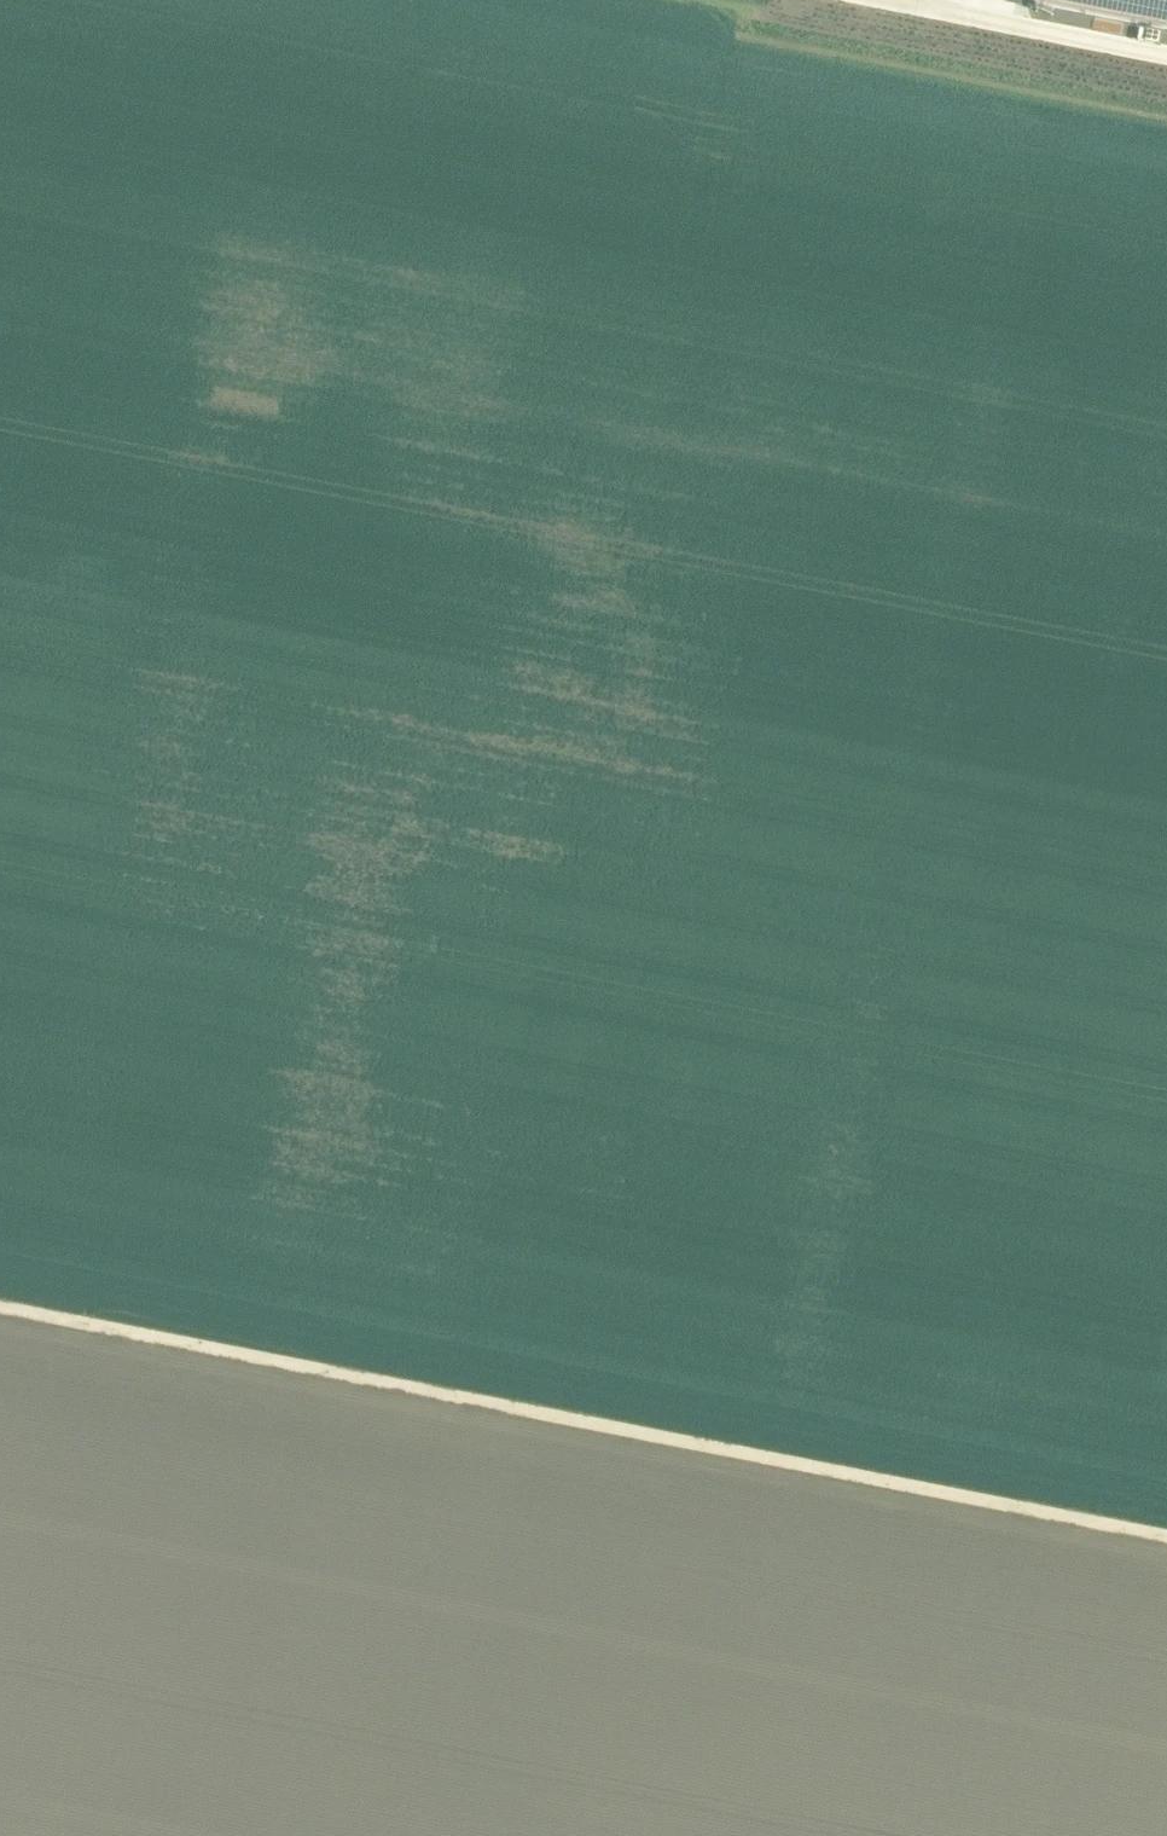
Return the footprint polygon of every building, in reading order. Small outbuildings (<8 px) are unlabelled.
[(1034,2),(1166,28),(1166,0),(1034,0),(1034,2)]
